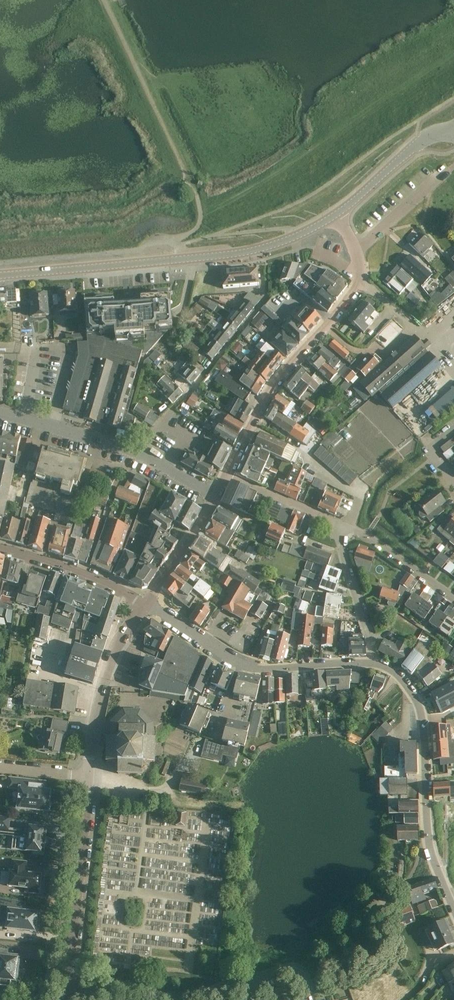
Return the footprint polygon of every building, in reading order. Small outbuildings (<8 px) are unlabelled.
[(409,244),(416,251),(423,259),(430,252),(429,251),(433,247),(419,234),(409,244)] [(408,258),(401,266),(408,273),(422,285),(429,278),(432,274),(411,255),(408,258)] [(296,281),(301,274),(307,265),(307,264),(286,266),(280,281),(290,280),(293,280),(293,279),(296,281)] [(329,295),(336,301),(348,287),(339,280),(328,272),(307,265),(301,274),(316,286),(329,295)] [(397,267),(390,275),(403,287),(403,288),(405,290),(410,294),(407,297),(410,299),(409,300),(420,309),(424,305),(420,302),(420,301),(412,293),(419,285),(413,281),(405,273),(405,274),(397,267)] [(257,269),(222,272),(223,289),(259,285),(257,269)] [(296,281),(293,286),(308,297),(309,295),(315,287),(316,286),(301,274),(296,281)] [(399,297),(405,290),(403,288),(403,287),(390,275),(383,283),(395,293),(399,297)] [(439,295),(428,285),(424,289),(434,299),(432,301),(437,306),(443,301),(439,296),(439,295)] [(308,297),(320,307),(328,313),(336,302),(328,296),(315,287),(309,295),(308,297)] [(16,300),(16,290),(6,291),(6,290),(0,290),(0,304),(7,304),(17,304),(16,300)] [(58,293),(59,303),(59,313),(76,312),(75,302),(74,292),(58,293)] [(146,297),(141,298),(141,305),(143,329),(167,327),(173,327),(171,306),(170,296),(165,296),(165,295),(160,294),(155,293),(150,294),(146,297)] [(31,295),(31,305),(32,318),(49,316),(48,304),(47,294),(31,295)] [(237,311),(246,318),(260,301),(252,295),(248,294),(244,300),(245,301),(237,311)] [(90,301),(85,302),(87,330),(86,332),(101,331),(116,330),(115,307),(114,300),(109,300),(109,299),(107,299),(106,298),(104,298),(103,297),(101,297),(99,297),(98,297),(96,298),(94,298),(93,299),(92,300),(90,301)] [(202,297),(199,303),(208,309),(211,303),(202,297)] [(119,307),(115,307),(116,330),(116,338),(128,337),(140,337),(144,336),(143,329),(141,305),(137,305),(136,304),(135,303),(133,303),(132,303),(130,302),(129,302),(127,302),(126,303),(124,303),(123,304),(121,304),(120,305),(119,306),(119,307)] [(348,321),(364,334),(379,315),(364,302),(348,321)] [(197,305),(193,310),(198,314),(202,309),(197,305)] [(264,306),(261,310),(267,315),(279,326),(282,322),(270,311),(264,306)] [(308,306),(301,312),(316,326),(323,319),(308,306)] [(197,321),(200,317),(192,310),(189,313),(193,316),(192,317),(197,321)] [(237,328),(246,318),(237,311),(229,322),(237,328)] [(424,311),(418,316),(422,320),(429,316),(424,311)] [(261,312),(251,324),(258,330),(263,324),(268,318),(261,312)] [(301,312),(294,319),(310,333),(316,326),(301,312)] [(394,319),(375,339),(385,348),(403,328),(394,319)] [(214,328),(220,332),(229,339),(238,329),(237,328),(229,322),(223,329),(212,320),(209,324),(214,328)] [(295,321),(285,332),(299,345),(307,337),(310,334),(295,321)] [(345,325),(340,331),(343,334),(348,328),(345,325)] [(248,326),(241,335),(246,339),(253,330),(248,326)] [(78,356),(63,410),(64,410),(70,412),(73,412),(80,414),(85,416),(84,419),(104,425),(120,429),(121,426),(124,415),(127,416),(127,415),(134,391),(131,391),(141,355),(146,355),(168,331),(167,327),(143,329),(144,336),(140,337),(128,337),(116,338),(116,330),(101,331),(86,332),(87,339),(77,340),(78,356)] [(221,349),(229,339),(220,332),(214,328),(207,337),(212,342),(221,349)] [(82,334),(66,335),(66,340),(77,340),(87,339),(86,332),(87,330),(81,330),(82,334)] [(283,333),(278,338),(277,339),(275,337),(272,339),(275,342),(272,345),(287,358),(298,346),(290,339),(283,333)] [(375,355),(372,358),(370,356),(357,370),(366,377),(359,383),(372,398),(379,392),(426,350),(431,346),(426,341),(422,345),(414,337),(384,364),(381,361),(375,355)] [(263,367),(273,375),(285,360),(262,340),(256,347),(261,352),(269,359),(263,367)] [(189,341),(182,350),(201,365),(208,356),(212,360),(221,349),(212,342),(204,353),(189,341)] [(329,347),(351,366),(356,360),(335,341),(329,347)] [(236,343),(229,351),(235,356),(242,348),(236,343)] [(324,348),(317,356),(325,362),(338,374),(338,373),(341,376),(348,369),(334,357),(324,348)] [(426,350),(379,392),(382,395),(381,396),(392,407),(442,364),(429,351),(428,352),(426,350)] [(156,351),(149,358),(157,367),(161,363),(158,360),(161,356),(156,351)] [(263,367),(269,359),(261,352),(252,363),(245,358),(242,362),(257,374),(263,367)] [(309,363),(317,370),(325,362),(317,356),(317,355),(309,363)] [(221,360),(229,366),(232,362),(224,356),(221,360)] [(204,370),(197,363),(191,358),(187,363),(201,374),(204,370)] [(221,360),(215,367),(221,373),(227,365),(221,360)] [(317,370),(330,382),(334,386),(341,378),(337,374),(338,374),(325,362),(317,370)] [(201,374),(187,363),(178,373),(184,379),(191,385),(201,374)] [(273,375),(263,367),(257,374),(267,382),(273,375)] [(215,368),(202,383),(207,387),(210,384),(213,380),(214,379),(215,380),(221,373),(215,368)] [(320,386),(317,383),(311,378),(306,374),(298,368),(283,387),(291,393),(298,400),(308,389),(313,393),(320,386)] [(356,376),(349,369),(341,377),(349,384),(356,376)] [(265,383),(258,377),(249,370),(244,377),(262,390),(265,383)] [(246,402),(252,392),(239,384),(231,377),(222,372),(216,382),(246,402)] [(314,374),(311,378),(317,383),(321,379),(314,374)] [(159,392),(173,404),(183,394),(175,387),(170,381),(165,377),(161,381),(160,379),(153,386),(160,392),(159,392)] [(244,377),(239,384),(252,392),(258,396),(262,390),(244,377)] [(361,393),(354,399),(358,402),(364,397),(361,393)] [(193,395),(186,404),(192,408),(198,399),(193,395)] [(277,396),(271,406),(279,412),(287,417),(294,408),(285,402),(286,401),(277,396)] [(228,404),(225,409),(232,413),(230,415),(245,424),(254,409),(239,400),(238,402),(231,399),(228,404)] [(315,407),(307,402),(301,409),(309,416),(315,407)] [(134,413),(145,420),(150,412),(139,405),(134,413)] [(265,417),(271,422),(277,412),(270,408),(265,417)] [(271,422),(278,427),(281,428),(287,419),(277,412),(271,422)] [(212,422),(238,437),(244,426),(221,413),(215,423),(212,422)] [(124,415),(121,426),(133,430),(135,420),(135,418),(127,416),(124,415)] [(316,418),(310,424),(314,428),(320,423),(316,418)] [(281,428),(290,435),(296,425),(287,419),(281,428)] [(238,437),(212,422),(211,424),(213,425),(212,427),(217,430),(215,435),(233,446),(238,437)] [(296,425),(290,435),(307,446),(305,448),(311,452),(319,442),(314,438),(312,440),(304,434),(302,431),(300,428),(296,425)] [(342,425),(321,444),(326,449),(341,436),(338,433),(344,428),(342,425)] [(346,431),(342,435),(347,440),(351,437),(346,431)] [(253,448),(264,452),(291,464),(297,453),(288,447),(271,439),(260,433),(253,448)] [(21,439),(11,436),(5,440),(1,439),(0,438),(0,463),(15,466),(21,439)] [(21,439),(15,466),(15,467),(15,465),(23,467),(26,455),(27,455),(29,447),(30,448),(31,441),(21,439)] [(215,441),(210,451),(205,460),(201,457),(200,459),(200,460),(214,467),(221,471),(232,450),(215,441)] [(441,449),(445,454),(453,446),(453,445),(450,441),(441,449)] [(264,452),(253,448),(249,446),(245,455),(266,465),(270,456),(264,453),(264,452)] [(321,446),(314,455),(318,459),(326,450),(323,448),(321,446)] [(54,520),(72,525),(79,510),(80,510),(72,507),(75,498),(77,498),(87,462),(42,449),(32,484),(31,483),(25,504),(56,513),(54,520)] [(31,460),(37,461),(40,452),(34,450),(31,460)] [(326,450),(318,459),(323,463),(330,454),(326,450)] [(208,478),(214,467),(200,460),(200,459),(188,452),(182,464),(208,478)] [(330,454),(323,463),(327,467),(335,458),(330,454)] [(242,462),(241,465),(250,469),(249,471),(261,476),(266,465),(245,455),(242,462)] [(335,458),(327,467),(332,471),(339,462),(335,458)] [(28,461),(23,478),(32,481),(33,476),(37,464),(28,461)] [(288,475),(292,466),(284,462),(279,471),(288,475)] [(332,471),(336,475),(344,466),(339,462),(332,471)] [(1,528),(15,467),(15,466),(0,463),(0,533),(1,528)] [(236,475),(257,484),(261,476),(249,471),(250,469),(241,465),(236,475)] [(274,491),(286,496),(290,486),(301,490),(305,478),(307,473),(301,470),(297,468),(292,466),(285,484),(279,481),(274,491)] [(344,466),(336,475),(341,479),(345,474),(349,470),(344,466)] [(91,470),(89,480),(88,481),(102,485),(106,474),(105,474),(91,470)] [(349,470),(345,474),(354,482),(358,478),(349,470)] [(102,485),(98,498),(103,500),(105,495),(109,496),(113,484),(112,483),(114,478),(106,474),(102,485)] [(345,474),(341,479),(350,487),(354,482),(345,474)] [(137,475),(134,480),(132,484),(144,490),(149,481),(137,475)] [(315,478),(312,486),(318,489),(324,492),(327,484),(315,478)] [(154,528),(168,536),(174,526),(167,522),(168,519),(161,515),(162,513),(160,512),(159,513),(153,510),(158,501),(160,497),(164,489),(150,482),(147,491),(131,534),(149,540),(154,528)] [(240,511),(248,515),(257,494),(249,490),(232,482),(222,503),(240,511)] [(119,487),(114,501),(118,502),(119,501),(137,507),(138,505),(139,500),(141,496),(144,490),(138,487),(132,484),(128,491),(124,489),(119,487)] [(296,500),(300,491),(301,490),(290,486),(286,496),(296,500)] [(322,500),(318,509),(334,516),(340,504),(343,499),(326,491),(324,496),(322,500)] [(430,522),(433,521),(440,515),(436,509),(445,502),(437,491),(430,496),(429,495),(418,503),(422,509),(421,511),(419,512),(419,514),(420,516),(421,517),(422,518),(424,518),(426,517),(430,522)] [(181,514),(187,502),(172,494),(168,502),(165,508),(169,510),(169,508),(181,514)] [(96,505),(106,508),(108,502),(98,498),(96,505)] [(181,514),(195,522),(201,510),(187,502),(181,514)] [(265,515),(271,518),(276,507),(271,504),(265,515)] [(271,518),(276,520),(282,509),(276,507),(271,518)] [(23,511),(22,511),(20,520),(21,520),(15,543),(26,547),(33,523),(28,521),(30,515),(27,514),(28,509),(23,508),(23,511)] [(176,523),(190,531),(195,522),(181,514),(169,508),(169,510),(165,508),(162,513),(161,515),(168,519),(167,522),(174,526),(176,523)] [(219,508),(212,520),(231,532),(231,531),(238,519),(219,508)] [(89,527),(85,540),(94,543),(97,533),(101,521),(96,519),(98,513),(96,512),(97,510),(95,509),(89,527)] [(276,520),(282,523),(287,512),(282,509),(276,520)] [(6,519),(0,540),(14,544),(15,543),(21,520),(20,520),(22,511),(18,510),(16,513),(14,522),(6,519)] [(294,510),(293,514),(288,525),(286,530),(294,534),(294,533),(295,530),(299,531),(301,525),(306,516),(294,510)] [(282,523),(288,525),(293,514),(287,512),(282,523)] [(32,539),(29,549),(42,553),(50,522),(37,518),(32,539)] [(78,562),(81,552),(88,527),(80,525),(82,519),(77,518),(76,524),(71,541),(69,549),(66,558),(78,562)] [(443,536),(450,541),(453,538),(453,536),(453,519),(450,524),(445,520),(437,530),(443,536)] [(91,566),(101,570),(110,549),(112,550),(113,547),(111,546),(118,524),(117,523),(108,520),(100,544),(91,566)] [(124,526),(118,524),(111,546),(113,547),(112,550),(110,549),(101,570),(111,575),(115,566),(122,550),(129,529),(132,522),(127,520),(124,526)] [(231,532),(212,520),(203,535),(218,543),(229,550),(229,549),(226,547),(232,537),(235,538),(238,535),(231,531),(231,532)] [(49,552),(64,557),(71,533),(70,533),(73,526),(68,524),(65,532),(62,531),(55,529),(53,536),(49,552)] [(273,525),(264,544),(277,549),(286,531),(273,525)] [(417,526),(412,530),(416,535),(421,531),(417,526)] [(157,572),(159,570),(160,568),(161,568),(178,543),(168,536),(154,528),(149,540),(149,541),(130,583),(142,589),(147,587),(147,588),(158,573),(157,572)] [(130,583),(149,541),(149,540),(131,534),(124,552),(125,553),(119,567),(114,576),(130,584),(130,583)] [(199,557),(225,575),(229,565),(232,561),(227,557),(226,558),(212,548),(214,545),(202,537),(201,537),(200,537),(199,537),(190,551),(199,557)] [(87,565),(94,543),(85,540),(78,562),(87,565)] [(292,544),(291,548),(284,545),(282,552),(304,560),(304,559),(327,567),(332,556),(308,547),(307,549),(292,544)] [(245,555),(238,551),(235,557),(246,564),(250,558),(254,560),(259,550),(253,548),(252,549),(249,547),(245,555)] [(375,553),(358,548),(355,559),(371,564),(375,553)] [(200,572),(207,564),(199,558),(191,553),(181,565),(192,573),(195,568),(200,572)] [(437,557),(434,562),(442,569),(446,563),(437,557)] [(18,585),(24,563),(7,558),(5,568),(3,581),(18,585)] [(307,562),(305,568),(311,570),(313,564),(307,562)] [(229,565),(225,575),(233,581),(239,584),(246,588),(252,578),(241,571),(240,572),(229,565)] [(198,580),(188,572),(180,567),(175,573),(183,579),(187,582),(189,580),(195,585),(194,587),(195,588),(193,590),(198,594),(204,599),(211,590),(198,580)] [(319,577),(323,578),(337,584),(341,572),(327,567),(325,573),(321,572),(319,577)] [(50,572),(43,592),(56,597),(63,577),(50,572)] [(384,588),(380,599),(389,602),(388,604),(389,606),(393,607),(395,606),(395,604),(402,606),(405,596),(405,595),(407,596),(410,591),(417,582),(414,580),(414,579),(407,574),(400,584),(401,584),(398,592),(384,588)] [(193,590),(181,581),(173,575),(167,583),(168,583),(163,589),(189,610),(195,601),(196,599),(195,598),(198,594),(193,590)] [(228,589),(233,581),(225,575),(220,583),(228,589)] [(25,592),(20,590),(16,603),(37,610),(39,600),(46,580),(36,576),(35,579),(30,577),(25,592)] [(57,602),(52,623),(69,630),(72,622),(77,609),(81,611),(86,613),(92,593),(84,590),(86,585),(66,578),(62,587),(57,602)] [(247,589),(259,597),(265,602),(271,603),(266,601),(267,600),(269,600),(271,597),(268,596),(257,588),(260,583),(252,578),(246,588),(247,589)] [(319,589),(329,593),(334,594),(337,584),(323,578),(319,589)] [(252,607),(256,602),(259,597),(247,589),(246,588),(239,584),(233,581),(227,593),(230,595),(222,608),(244,621),(252,607)] [(295,585),(283,581),(281,590),(295,594),(297,589),(295,588),(295,585)] [(219,588),(217,592),(223,596),(226,592),(219,588)] [(405,607),(414,614),(430,590),(428,589),(425,593),(423,592),(419,598),(413,594),(405,607)] [(93,590),(92,593),(86,613),(84,621),(98,626),(101,619),(99,618),(102,611),(104,611),(109,597),(110,596),(93,590)] [(297,599),(293,610),(294,610),(296,611),(300,601),(300,600),(303,591),(301,590),(297,599)] [(430,590),(414,614),(424,620),(433,608),(427,604),(434,593),(430,590)] [(311,603),(314,594),(306,591),(303,600),(311,603)] [(327,595),(325,606),(340,609),(342,597),(332,596),(327,595)] [(437,595),(433,600),(439,604),(442,598),(437,595)] [(120,601),(117,600),(109,597),(104,611),(102,611),(99,618),(101,619),(98,626),(99,627),(95,637),(107,640),(107,639),(108,639),(119,604),(120,601)] [(257,603),(256,605),(251,614),(261,619),(266,611),(267,608),(273,611),(276,605),(271,603),(265,602),(259,597),(256,602),(257,603)] [(2,617),(4,609),(7,609),(6,617),(7,623),(12,624),(14,611),(15,603),(14,603),(1,600),(0,600),(0,617),(2,617)] [(305,613),(308,604),(300,601),(296,611),(302,612),(305,613)] [(40,602),(37,613),(44,615),(47,605),(40,602)] [(439,630),(453,608),(453,606),(451,604),(443,615),(437,611),(429,623),(439,630)] [(200,627),(206,618),(210,612),(199,605),(196,610),(190,620),(200,627)] [(277,605),(275,611),(282,614),(284,608),(277,605)] [(338,620),(340,609),(325,606),(324,609),(317,607),(315,617),(338,620)] [(439,630),(449,637),(453,629),(453,623),(452,621),(453,618),(453,608),(439,630)] [(77,609),(72,622),(76,624),(81,611),(77,609)] [(293,613),(292,621),(291,631),(300,631),(301,617),(302,612),(296,611),(294,610),(294,613),(293,613)] [(301,617),(300,631),(298,646),(309,647),(311,631),(313,631),(314,621),(314,618),(306,618),(307,614),(305,613),(302,612),(301,617)] [(38,616),(34,638),(45,640),(49,622),(50,618),(48,618),(43,617),(38,616)] [(145,632),(145,635),(144,646),(162,655),(161,657),(162,657),(172,636),(151,621),(144,631),(145,632)] [(344,631),(350,631),(352,631),(352,628),(350,628),(350,622),(344,621),(344,631)] [(323,625),(322,636),(321,646),(332,647),(334,626),(331,625),(331,624),(329,623),(329,625),(323,625)] [(278,635),(277,638),(271,660),(283,663),(286,653),(290,638),(278,635)] [(163,663),(163,664),(151,691),(151,692),(173,695),(174,695),(186,698),(189,689),(202,657),(172,636),(162,657),(165,659),(163,663)] [(271,660),(277,638),(269,636),(268,640),(264,638),(263,641),(262,647),(259,657),(271,660)] [(102,654),(107,640),(95,637),(92,649),(92,650),(102,654)] [(349,640),(349,656),(366,656),(366,645),(365,640),(349,640)] [(384,642),(379,651),(401,664),(407,654),(406,654),(410,647),(399,641),(395,648),(384,642)] [(445,643),(439,651),(448,657),(451,652),(453,649),(445,643)] [(411,675),(416,670),(426,657),(429,653),(419,645),(402,667),(411,675)] [(76,646),(66,676),(93,685),(102,654),(76,646)] [(140,687),(139,688),(140,688),(151,692),(151,691),(163,664),(163,663),(147,657),(142,669),(141,671),(142,671),(146,673),(143,672),(141,677),(143,678),(140,685),(140,687)] [(186,698),(184,702),(191,703),(195,692),(201,694),(208,678),(210,672),(212,667),(213,665),(214,663),(202,657),(189,689),(186,698)] [(441,677),(426,657),(416,670),(421,676),(420,676),(428,687),(436,681),(441,677)] [(214,676),(209,689),(214,692),(216,687),(226,691),(234,674),(218,667),(214,676)] [(349,691),(351,671),(326,672),(327,687),(338,687),(338,691),(348,691),(349,691)] [(323,672),(312,674),(312,677),(313,688),(314,691),(317,691),(318,698),(326,697),(325,690),(325,682),(323,673),(323,672)] [(386,677),(376,674),(371,688),(370,694),(368,698),(367,698),(361,710),(368,712),(373,700),(372,700),(376,691),(379,692),(383,687),(386,677)] [(234,696),(245,699),(256,702),(261,680),(239,675),(234,696)] [(298,696),(298,679),(298,675),(286,677),(287,696),(298,696)] [(263,679),(263,688),(263,705),(275,705),(274,679),(263,679)] [(285,703),(284,690),(284,680),(274,680),(275,703),(285,703)] [(53,710),(65,712),(75,714),(78,688),(69,686),(27,681),(23,706),(53,710)] [(442,691),(433,696),(442,714),(453,708),(453,685),(442,691)] [(313,688),(305,688),(306,702),(313,701),(313,698),(312,692),(314,691),(313,688)] [(180,726),(182,727),(200,734),(209,714),(189,705),(180,726)] [(118,765),(118,774),(143,775),(143,766),(146,766),(146,763),(155,764),(156,739),(153,739),(154,723),(143,710),(126,710),(114,723),(113,738),(107,738),(107,762),(115,762),(115,765),(118,765)] [(41,735),(36,738),(39,742),(40,742),(38,750),(59,754),(62,740),(70,735),(67,730),(69,723),(53,720),(50,731),(42,729),(41,735)] [(206,739),(201,758),(222,763),(223,756),(237,759),(239,750),(241,746),(245,747),(250,726),(239,723),(228,721),(225,734),(223,742),(222,744),(215,742),(206,739)] [(386,723),(368,741),(375,748),(393,730),(386,723)] [(433,752),(453,750),(453,742),(451,742),(450,726),(431,727),(433,752)] [(407,779),(407,775),(417,774),(416,743),(406,743),(401,743),(401,758),(400,758),(400,768),(387,768),(387,780),(407,779)] [(433,752),(434,760),(435,776),(448,775),(447,759),(453,758),(453,750),(433,752)] [(165,777),(171,763),(165,760),(158,774),(165,777)] [(20,790),(18,808),(48,812),(48,811),(49,811),(50,811),(50,810),(51,810),(51,808),(52,807),(52,806),(52,804),(52,803),(52,802),(52,801),(51,800),(50,800),(49,799),(50,797),(49,797),(49,798),(47,798),(47,792),(44,791),(45,782),(44,782),(21,780),(20,790)] [(388,797),(400,796),(408,796),(407,780),(397,780),(390,780),(380,780),(380,797),(388,797)] [(182,781),(180,791),(204,795),(206,785),(195,783),(182,781)] [(450,786),(450,784),(434,785),(434,789),(434,797),(450,797),(450,792),(453,792),(453,786),(450,786)] [(389,815),(400,814),(418,814),(418,802),(400,803),(400,809),(389,809),(389,815)] [(16,826),(18,813),(0,811),(0,824),(16,826)] [(187,812),(177,811),(175,825),(185,826),(187,812)] [(405,823),(405,825),(418,824),(418,815),(408,816),(396,816),(397,823),(405,823)] [(43,854),(46,826),(27,825),(27,827),(21,826),(20,832),(27,833),(25,850),(34,851),(34,853),(43,854)] [(398,827),(398,831),(398,841),(417,840),(417,826),(405,827),(398,827)] [(27,888),(26,892),(39,894),(39,892),(40,892),(41,883),(40,883),(41,876),(25,874),(26,863),(13,861),(12,873),(11,872),(9,886),(27,888)] [(434,878),(420,884),(423,890),(419,892),(420,895),(418,896),(419,898),(415,899),(414,897),(410,899),(413,904),(425,899),(423,893),(429,892),(437,888),(434,878)] [(423,890),(420,884),(410,887),(411,889),(406,891),(409,899),(410,899),(414,897),(415,899),(419,898),(418,896),(420,895),(419,892),(423,890)] [(426,906),(428,911),(434,909),(431,902),(423,905),(424,906),(426,906)] [(424,906),(423,905),(418,907),(421,914),(428,911),(426,906),(424,906)] [(397,913),(399,920),(396,921),(388,923),(391,931),(415,922),(410,908),(397,913)] [(9,910),(7,928),(35,931),(37,913),(9,910)] [(444,921),(428,928),(429,930),(425,931),(429,938),(432,936),(438,951),(453,944),(453,943),(444,921)] [(0,979),(0,981),(0,986),(10,987),(11,980),(17,981),(17,980),(19,960),(20,960),(20,959),(17,959),(17,955),(7,954),(7,951),(0,950),(0,979)] [(448,984),(453,981),(453,965),(442,972),(448,984)]
